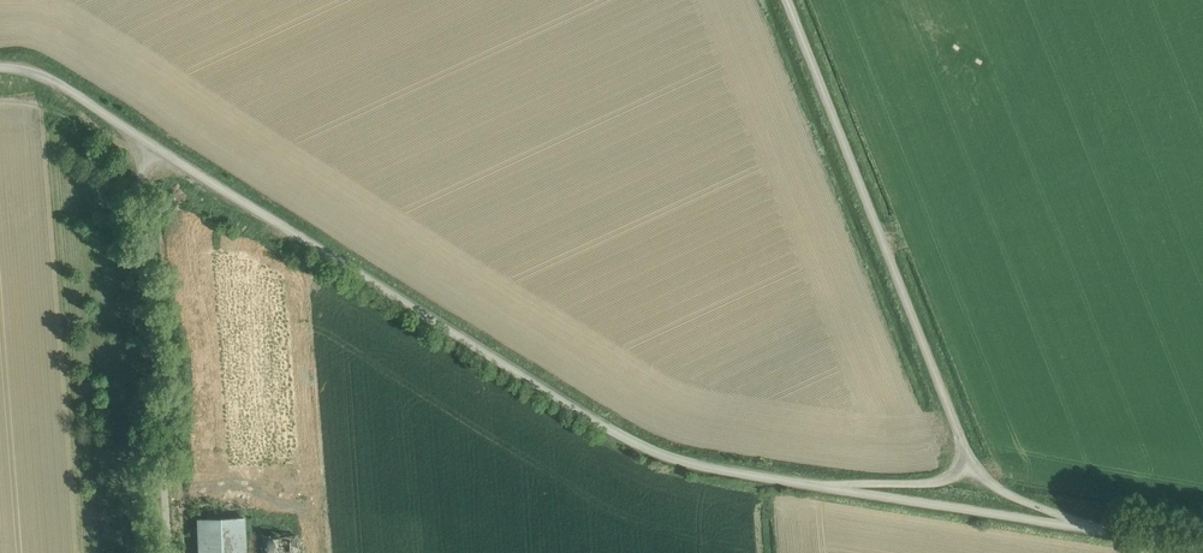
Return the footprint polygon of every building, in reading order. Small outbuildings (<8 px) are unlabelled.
[(200,552),(247,552),(245,519),(199,520),(200,552)] [(263,552),(298,552),(298,535),(263,536),(263,552)]
